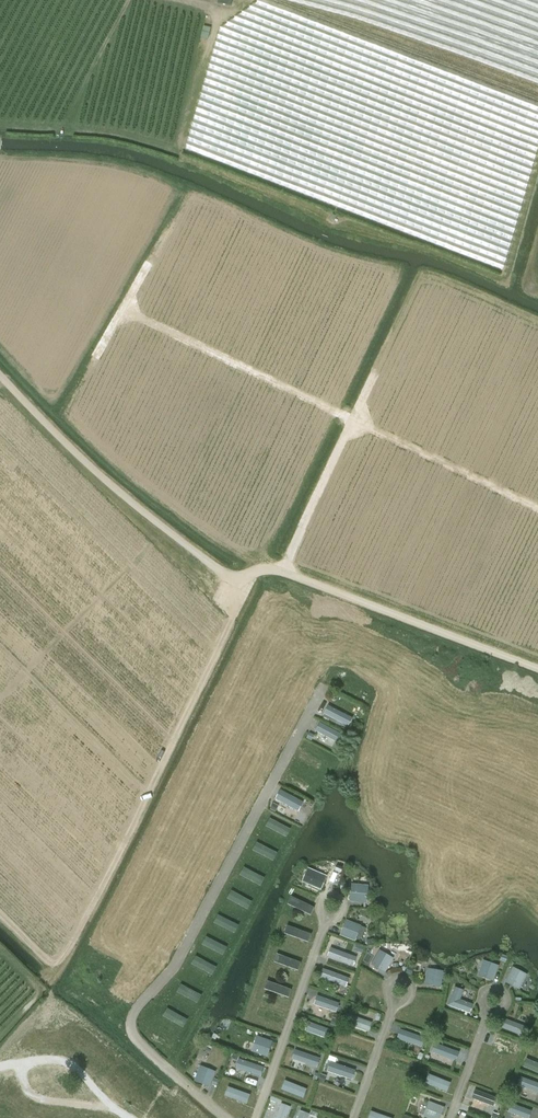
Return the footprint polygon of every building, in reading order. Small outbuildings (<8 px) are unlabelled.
[(354,717),(329,704),(325,713),(350,726),(354,717)] [(339,733),(320,723),(316,731),(335,741),(339,733)] [(280,790),(275,799),(298,812),(303,802),(280,790)] [(270,818),(266,826),(285,836),(289,828),(270,818)] [(256,842),(252,850),(272,860),(276,853),(256,842)] [(244,867),(240,875),(259,885),(264,877),(244,867)] [(308,870),(303,882),(322,891),(327,878),(308,870)] [(369,888),(352,886),(350,903),(367,905),(369,888)] [(231,890),(227,898),(247,909),(251,901),(231,890)] [(291,897),(287,904),(310,915),(314,908),(291,897)] [(218,915),(214,923),(234,933),(238,925),(218,915)] [(346,920),(340,935),(355,941),(357,936),(362,938),(366,928),(361,926),(346,920)] [(287,925),(284,933),(308,942),(311,934),(287,925)] [(206,936),(202,944),(222,955),(226,947),(206,936)] [(353,966),(357,957),(330,948),(327,957),(353,966)] [(393,958),(379,950),(371,965),(385,972),(393,958)] [(277,954),(274,962),(298,971),(301,963),(277,954)] [(196,956),(191,964),(211,975),(215,967),(196,956)] [(483,960),(478,976),(493,981),(499,966),(483,960)] [(505,982),(520,990),(527,974),(513,967),(505,982)] [(346,987),(349,978),(323,969),(320,977),(346,987)] [(427,969),(425,984),(441,987),(443,971),(427,969)] [(267,981),(264,989),(288,998),(291,990),(267,981)] [(181,984),(177,992),(196,1003),(200,995),(181,984)] [(470,1014),(473,1004),(460,1000),(463,990),(454,987),(448,1006),(470,1014)] [(314,1005),(336,1013),(339,1004),(317,996),(314,1005)] [(167,1008),(163,1016),(182,1027),(187,1020),(167,1008)] [(344,1023),(369,1032),(372,1023),(347,1014),(344,1023)] [(528,1028),(504,1019),(501,1028),(524,1037),(528,1028)] [(308,1022),(305,1031),(327,1039),(330,1030),(308,1022)] [(397,1039),(421,1048),(425,1038),(400,1030),(397,1039)] [(252,1052),(267,1057),(273,1041),(257,1036),(252,1052)] [(459,1052),(435,1043),(431,1053),(456,1062),(459,1052)] [(292,1059),(317,1068),(320,1058),(295,1050),(292,1059)] [(239,1059),(236,1069),(261,1077),(264,1067),(239,1059)] [(523,1067),(537,1073),(537,1064),(527,1059),(523,1067)] [(355,1071),(330,1062),(327,1071),(352,1080),(355,1071)] [(215,1073),(200,1067),(194,1081),(210,1087),(215,1073)] [(429,1074),(425,1083),(447,1091),(450,1083),(429,1074)] [(517,1086),(537,1093),(537,1083),(520,1077),(517,1086)] [(285,1080),(281,1089),(303,1098),(306,1089),(285,1080)] [(228,1087),(225,1096),(247,1104),(250,1094),(228,1087)] [(475,1090),(472,1098),(494,1107),(497,1098),(475,1090)] [(423,1117),(426,1117),(440,1117),(444,1107),(429,1101),(423,1117)] [(290,1107),(281,1104),(276,1117),(286,1117),(290,1107)] [(532,1111),(511,1104),(508,1112),(523,1117),(529,1117),(532,1111)]
